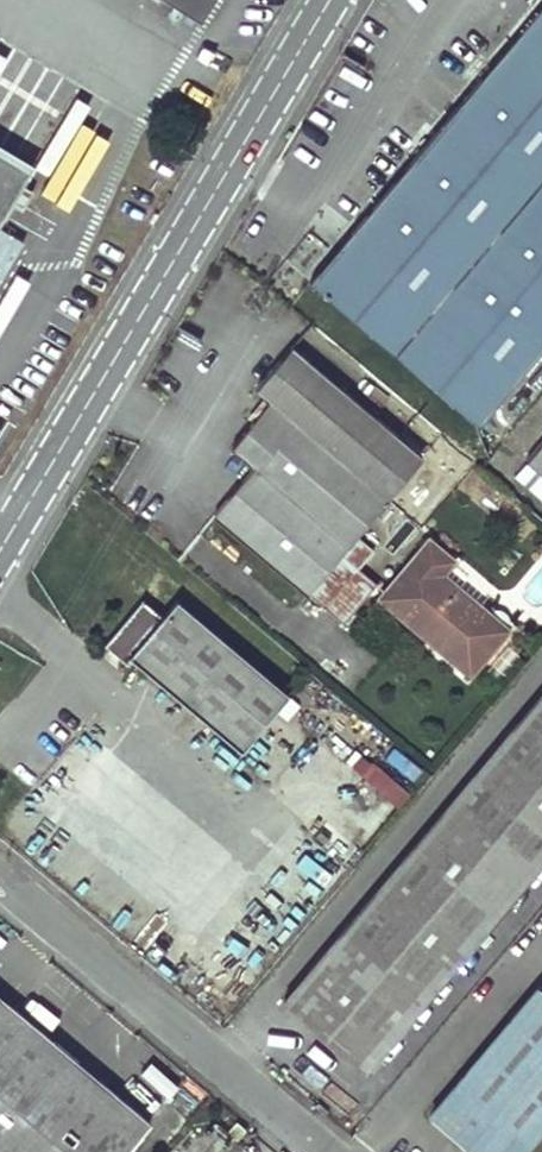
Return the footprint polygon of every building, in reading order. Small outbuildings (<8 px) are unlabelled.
[(211,0),(167,0),(198,20),(211,0)] [(480,424),(541,351),(541,6),(310,281),(480,424)] [(24,168),(0,154),(0,208),(24,168)] [(214,510),(340,616),(373,578),(355,564),(371,545),(352,531),(422,449),(291,338),(253,380),(269,395),(230,441),(252,461),(214,510)] [(523,460),(525,462),(541,476),(541,437),(523,460)] [(525,462),(513,477),(541,502),(541,476),(525,462)] [(432,639),(467,670),(506,625),(442,569),(453,556),(429,535),(384,586),(438,632),(432,639)] [(378,593),(432,639),(438,632),(384,586),(378,593)] [(128,654),(239,744),(284,688),(171,595),(158,611),(138,594),(101,640),(124,659),(128,654)] [(364,1072),(541,859),(541,687),(280,1001),(364,1072)] [(474,1151),(515,1151),(541,1120),(541,989),(536,984),(427,1113),(474,1151)] [(159,1128),(0,989),(0,1151),(136,1151),(159,1128)]
